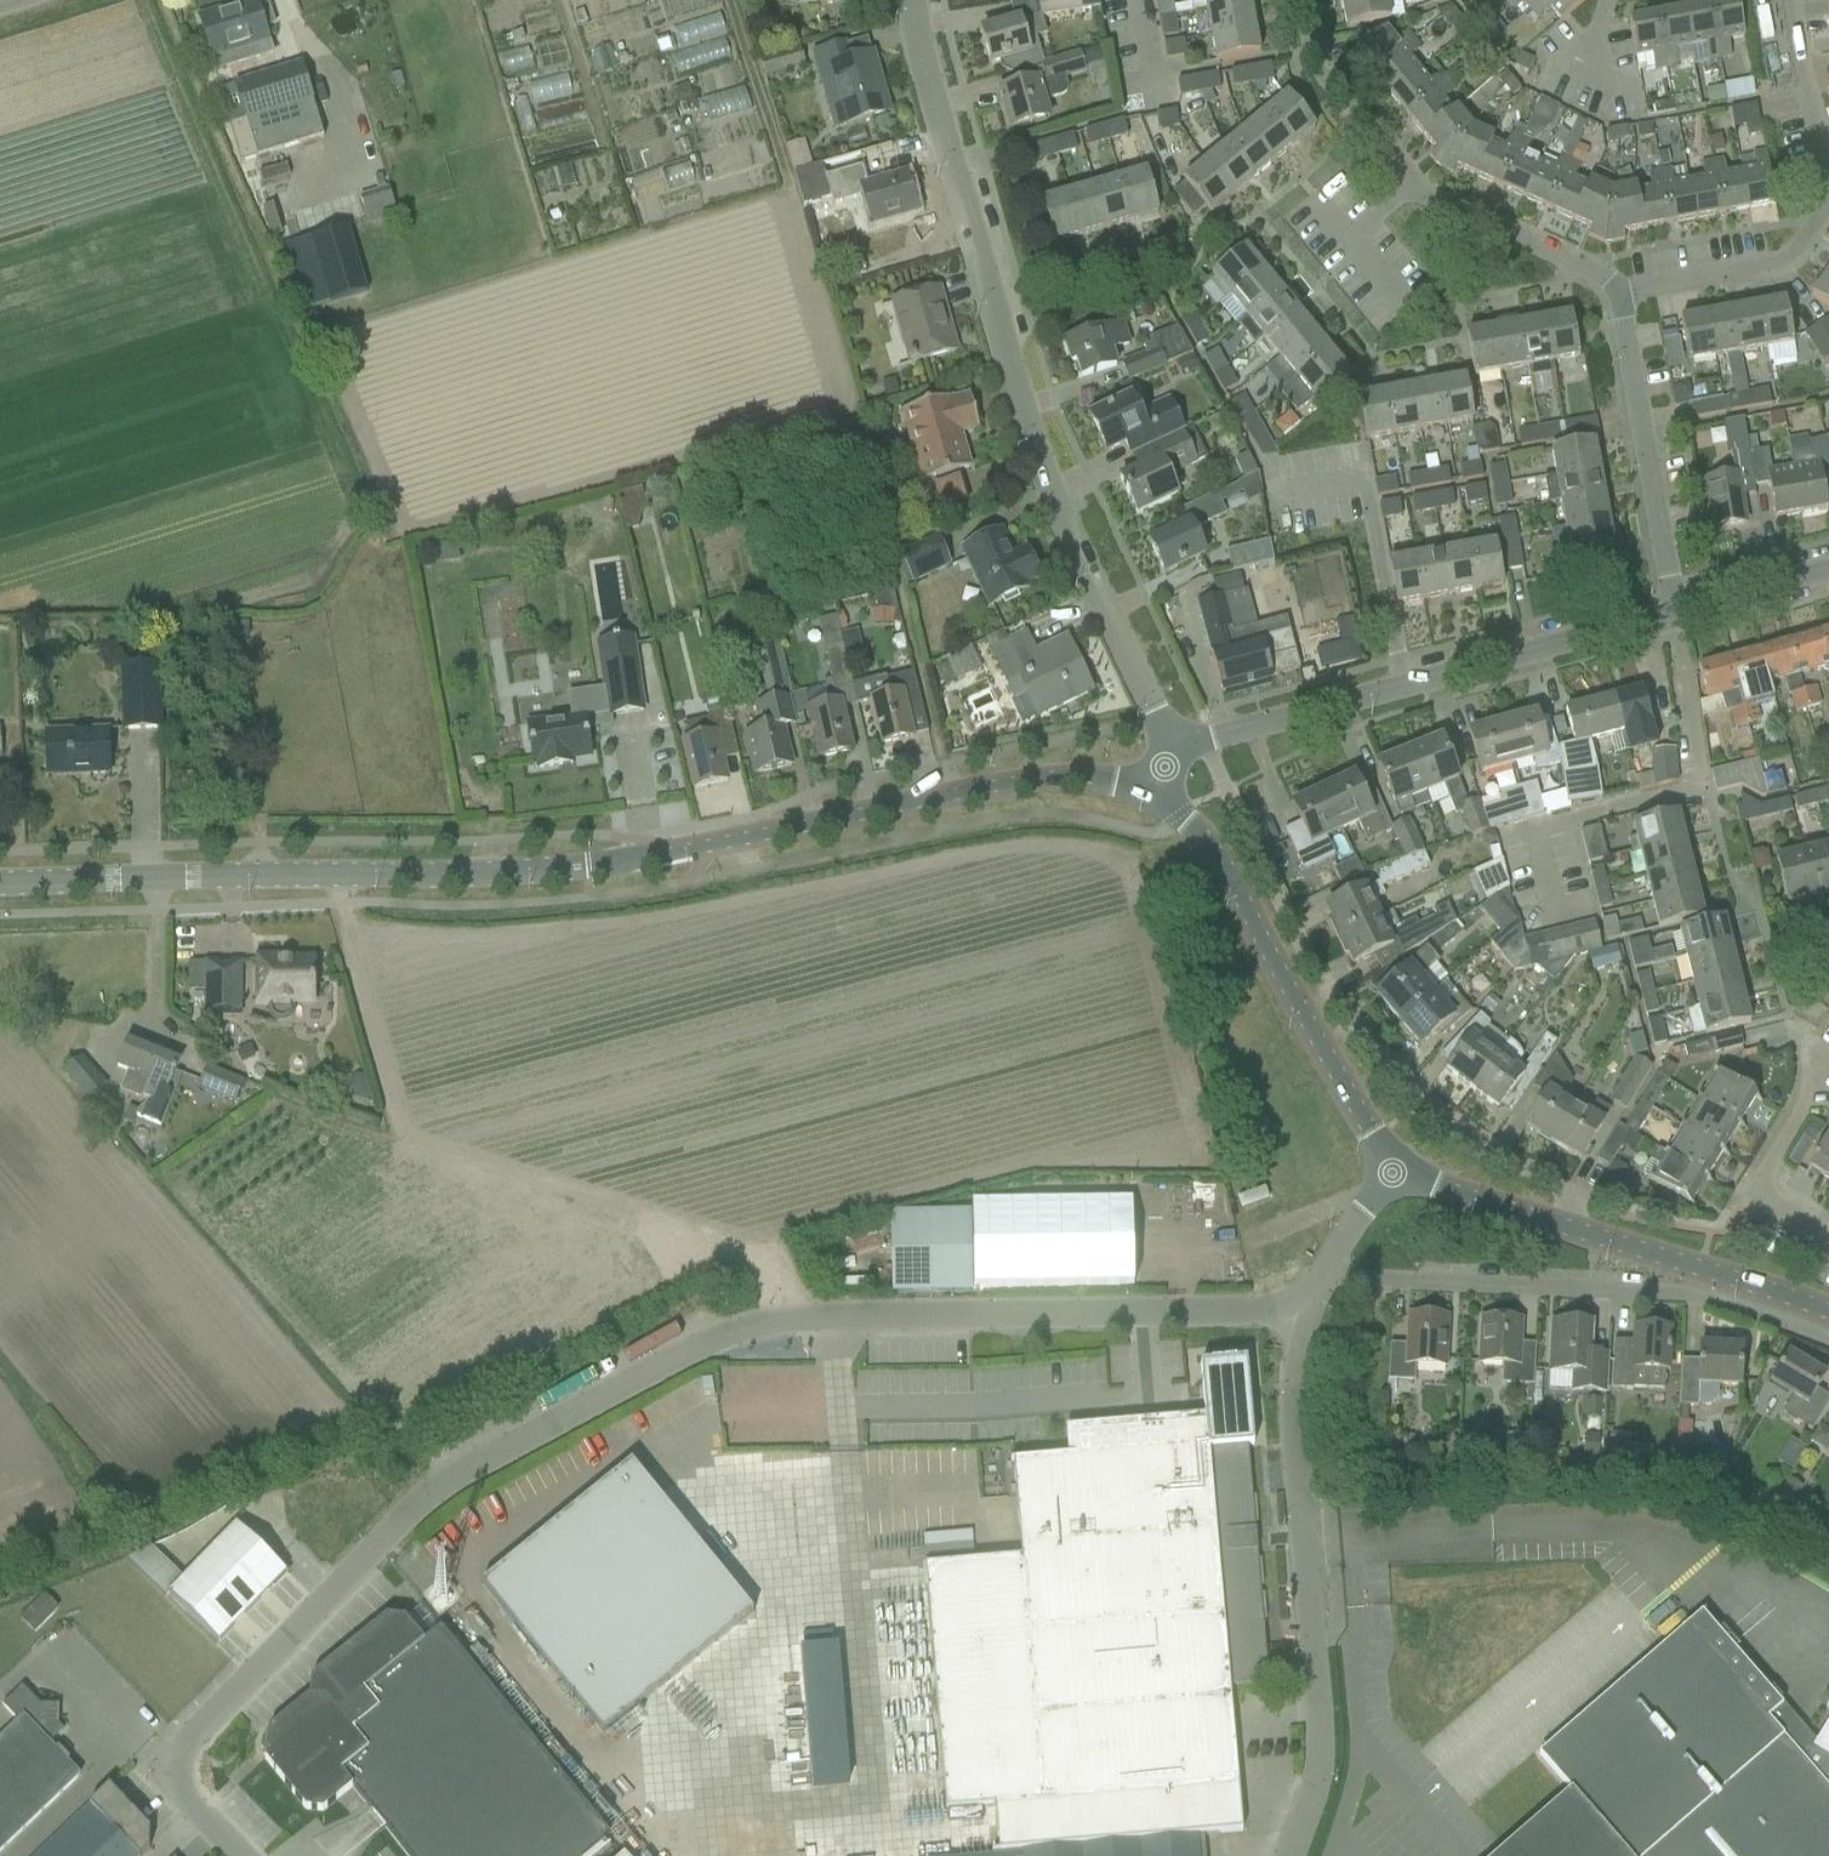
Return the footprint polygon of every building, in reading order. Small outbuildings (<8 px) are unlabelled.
[(216,74),(237,68),(255,62),(252,50),(269,45),(265,30),(274,27),(268,7),(258,10),(256,0),(223,11),(199,18),(216,74)] [(1038,0),(1041,19),(1100,9),(1098,0),(1038,0)] [(1159,19),(1174,16),(1172,0),(1156,0),(1159,19)] [(1250,2),(1249,0),(1205,0),(1207,10),(1250,2)] [(1390,21),(1386,0),(1359,0),(1342,3),(1346,29),(1390,21)] [(1463,9),(1471,18),(1484,7),(1478,0),(1473,0),(1463,9)] [(1545,0),(1527,0),(1524,3),(1529,10),(1531,12),(1545,0)] [(1570,14),(1587,0),(1545,0),(1531,12),(1538,20),(1550,10),(1559,21),(1560,22),(1570,14)] [(1211,37),(1255,29),(1250,2),(1207,10),(1211,37)] [(1728,42),(1744,39),(1737,2),(1710,7),(1720,60),(1731,58),(1728,42)] [(1447,6),(1437,10),(1443,18),(1453,10),(1449,5),(1448,5),(1447,6)] [(1709,62),(1720,60),(1710,7),(1683,12),(1690,49),(1706,47),(1709,62)] [(1453,10),(1443,18),(1451,28),(1461,19),(1453,10)] [(1690,49),(1683,12),(1656,17),(1666,70),(1677,67),(1675,52),(1690,49)] [(1178,36),(1174,16),(1159,19),(1163,39),(1178,36)] [(1655,72),(1666,70),(1656,17),(1629,22),(1636,59),(1652,56),(1655,72)] [(991,66),(1014,59),(1029,55),(1024,37),(1039,33),(1036,19),(1020,24),(1020,22),(1005,26),(982,33),(991,66)] [(1216,63),(1259,55),(1255,29),(1211,37),(1216,63)] [(522,30),(511,34),(515,45),(526,41),(522,30)] [(803,30),(787,34),(790,45),(806,41),(803,30)] [(1369,70),(1372,75),(1414,41),(1407,32),(1395,42),(1384,30),(1355,54),(1369,70)] [(543,48),(551,72),(578,63),(569,38),(543,48)] [(1167,60),(1187,56),(1184,41),(1164,45),(1167,60)] [(1420,48),(1414,41),(1372,75),(1389,96),(1419,72),(1409,60),(1421,50),(1420,48)] [(845,126),(861,122),(885,115),(874,77),(878,76),(873,55),(849,62),(844,46),(821,52),(812,55),(820,83),(831,80),(845,126)] [(736,47),(686,55),(689,73),(739,65),(736,47)] [(764,78),(806,66),(800,47),(759,59),(764,78)] [(1101,50),(1080,56),(1083,69),(1105,63),(1101,50)] [(605,55),(605,79),(625,79),(625,54),(605,55)] [(1527,74),(1533,61),(1520,55),(1514,68),(1527,74)] [(1034,83),(1022,87),(999,94),(1010,131),(1033,124),(1045,121),(1051,119),(1047,101),(1062,96),(1065,94),(1067,92),(1067,87),(1065,78),(1084,73),(1083,69),(1080,56),(1044,66),(1049,83),(1035,87),(1034,83)] [(234,87),(218,92),(229,126),(241,165),(257,159),(324,138),(320,124),(301,65),(267,76),(246,83),(234,87)] [(1254,84),(1274,81),(1271,65),(1251,69),(1254,84)] [(1234,88),(1254,84),(1251,69),(1231,72),(1234,88)] [(1406,117),(1448,83),(1441,74),(1429,84),(1419,72),(1389,96),(1396,104),(1406,117)] [(400,74),(390,76),(394,90),(404,87),(400,74)] [(1506,74),(1498,81),(1505,89),(1513,82),(1506,74)] [(1200,94),(1220,90),(1217,75),(1197,79),(1200,94)] [(1180,98),(1200,94),(1197,79),(1178,82),(1180,98)] [(1752,80),(1724,85),(1725,88),(1728,102),(1755,97),(1752,83),(1752,80)] [(1513,82),(1505,89),(1511,97),(1519,90),(1513,82)] [(1448,83),(1406,117),(1423,137),(1442,121),(1452,113),(1443,102),(1455,92),(1451,86),(1448,83)] [(688,85),(674,91),(679,104),(693,98),(688,85)] [(1706,91),(1709,105),(1728,102),(1725,88),(1706,91)] [(1266,114),(1294,148),(1314,131),(1286,97),(1268,112),(1266,114)] [(1541,100),(1532,119),(1549,127),(1559,108),(1541,100)] [(1732,109),(1731,109),(1734,129),(1746,127),(1748,138),(1762,135),(1759,119),(1756,105),(1751,106),(1732,109)] [(1456,110),(1452,113),(1442,121),(1423,137),(1436,154),(1429,159),(1439,171),(1471,129),(1456,110)] [(675,112),(666,115),(669,125),(679,121),(675,112)] [(1179,127),(1176,112),(1156,115),(1159,131),(1179,127)] [(1266,114),(1245,131),(1273,164),(1294,148),(1266,114)] [(1127,136),(1122,121),(1103,127),(1107,142),(1127,136)] [(1651,125),(1637,127),(1639,140),(1653,138),(1651,125)] [(1088,148),(1107,142),(1103,127),(1084,132),(1088,148)] [(1491,143),(1493,139),(1471,129),(1439,171),(1452,177),(1456,169),(1475,178),(1491,143)] [(1627,129),(1616,131),(1618,141),(1628,139),(1627,129)] [(1245,131),(1225,147),(1252,181),(1273,164),(1245,131)] [(1616,131),(1606,133),(1608,143),(1618,141),(1616,131)] [(1053,141),(1058,156),(1077,150),(1073,135),(1053,141)] [(1504,150),(1491,143),(1475,178),(1500,189),(1522,140),(1511,135),(1504,150)] [(1720,136),(1709,139),(1712,153),(1723,151),(1720,136)] [(1568,139),(1560,157),(1569,161),(1577,143),(1568,139)] [(1522,140),(1500,189),(1514,195),(1524,200),(1539,165),(1530,161),(1525,159),(1532,144),(1522,140)] [(1058,156),(1053,141),(1034,147),(1038,162),(1058,156)] [(1579,146),(1571,162),(1581,167),(1588,150),(1579,146)] [(1225,147),(1204,164),(1232,198),(1252,181),(1225,147)] [(1667,152),(1657,154),(1659,167),(1669,165),(1667,152)] [(1749,211),(1775,206),(1765,153),(1754,155),(1757,171),(1742,174),(1749,211)] [(809,157),(790,162),(793,172),(812,167),(809,157)] [(1548,211),(1570,162),(1569,161),(1560,157),(1554,172),(1539,165),(1524,200),(1533,204),(1548,211)] [(1749,211),(1742,174),(1727,176),(1724,161),(1713,163),(1722,216),(1749,211)] [(1553,213),(1572,222),(1588,188),(1588,187),(1587,187),(1574,181),(1581,167),(1571,162),(1570,162),(1548,211),(1553,213)] [(1696,221),(1722,216),(1713,163),(1701,165),(1704,181),(1689,183),(1696,221)] [(869,226),(894,219),(917,213),(906,174),(866,186),(861,168),(838,175),(825,178),(821,164),(812,167),(793,172),(803,206),(804,205),(830,198),(832,206),(861,197),(862,200),(869,226)] [(1193,218),(1205,208),(1212,215),(1232,198),(1204,164),(1184,181),(1184,182),(1172,193),(1193,218)] [(588,169),(565,176),(572,197),(594,190),(588,169)] [(676,190),(702,188),(701,169),(675,171),(676,190)] [(1680,224),(1696,221),(1689,183),(1674,186),(1671,171),(1659,173),(1670,225),(1680,224)] [(1146,173),(1120,180),(1132,223),(1158,215),(1153,200),(1168,197),(1161,172),(1147,176),(1146,173)] [(1670,225),(1659,173),(1648,175),(1651,190),(1637,193),(1644,230),(1670,225)] [(554,207),(569,202),(560,175),(545,181),(554,207)] [(1132,223),(1120,180),(1094,187),(1106,230),(1132,223)] [(1605,246),(1612,192),(1590,182),(1587,187),(1588,187),(1588,188),(1572,222),(1591,231),(1588,238),(1605,246)] [(273,189),(280,227),(312,221),(305,183),(273,189)] [(1069,195),(1081,237),(1106,230),(1094,187),(1069,195)] [(1641,231),(1644,230),(1637,193),(1636,188),(1612,192),(1605,246),(1624,243),(1622,234),(1641,231)] [(388,189),(360,198),(367,223),(396,214),(388,189)] [(1055,245),(1081,237),(1069,195),(1043,202),(1055,245)] [(309,239),(328,304),(367,293),(347,227),(309,239)] [(1212,278),(1230,298),(1263,271),(1246,249),(1212,278)] [(1246,319),(1280,291),(1263,271),(1230,298),(1246,319)] [(1827,275),(1812,297),(1828,309),(1828,276),(1827,275)] [(916,297),(894,304),(911,364),(933,358),(957,351),(956,350),(949,352),(939,314),(946,312),(939,290),(916,297)] [(1263,339),(1297,311),(1280,291),(1246,319),(1263,339)] [(1767,350),(1793,345),(1785,302),(1759,307),(1767,350)] [(1179,312),(1177,313),(1187,330),(1200,323),(1190,305),(1179,312)] [(1741,355),(1767,350),(1759,307),(1733,311),(1741,355)] [(1128,309),(1112,314),(1116,328),(1123,326),(1132,323),(1128,309)] [(1280,360),(1314,332),(1297,311),(1263,339),(1280,360)] [(1715,359),(1741,355),(1733,311),(1707,316),(1715,359)] [(1553,363),(1555,363),(1579,359),(1579,357),(1573,322),(1571,315),(1544,320),(1553,363)] [(1712,360),(1715,359),(1707,316),(1681,321),(1688,364),(1712,360)] [(1804,335),(1821,361),(1820,362),(1828,376),(1828,318),(1804,335)] [(1555,375),(1553,363),(1544,320),(1519,325),(1527,368),(1528,379),(1555,375)] [(1197,348),(1200,346),(1211,340),(1200,323),(1187,330),(1197,348)] [(1493,330),(1501,373),(1527,368),(1519,325),(1493,330)] [(1081,378),(1104,371),(1117,368),(1113,354),(1130,349),(1123,326),(1116,328),(1065,343),(1071,363),(1076,362),(1081,378)] [(1157,352),(1123,365),(1129,380),(1166,366),(1166,365),(1192,354),(1177,327),(1176,328),(1152,337),(1157,352)] [(1468,343),(1471,359),(1475,378),(1501,373),(1493,330),(1467,334),(1468,343)] [(1295,378),(1297,380),(1330,352),(1314,332),(1280,360),(1295,378)] [(1678,338),(1662,341),(1663,348),(1664,355),(1681,352),(1678,338)] [(1217,351),(1206,357),(1203,359),(1213,376),(1226,367),(1217,351)] [(1296,413),(1313,399),(1314,401),(1347,373),(1330,352),(1297,380),(1295,378),(1279,392),(1296,413)] [(1192,357),(1177,364),(1184,378),(1199,371),(1192,357)] [(1237,386),(1226,367),(1213,376),(1224,394),(1237,386)] [(1439,384),(1446,427),(1473,423),(1465,379),(1439,384)] [(895,380),(881,384),(885,397),(899,393),(895,380)] [(1750,409),(1747,394),(1745,382),(1736,383),(1738,396),(1728,397),(1731,413),(1750,409)] [(1412,389),(1420,432),(1446,427),(1439,384),(1412,389)] [(1689,384),(1672,387),(1675,406),(1689,403),(1688,396),(1692,396),(1689,384)] [(1420,432),(1412,389),(1386,394),(1394,437),(1420,432)] [(1708,401),(1690,405),(1692,420),(1716,415),(1725,414),(1722,398),(1720,390),(1706,393),(1708,401)] [(1750,409),(1770,405),(1768,390),(1747,394),(1750,409)] [(1367,442),(1394,437),(1386,394),(1360,398),(1364,422),(1367,442)] [(921,482),(947,475),(971,468),(961,434),(979,429),(970,396),(952,401),(951,398),(927,405),(902,412),(921,482)] [(1185,432),(1185,430),(1169,397),(1136,412),(1130,399),(1091,417),(1107,453),(1139,438),(1146,451),(1185,432)] [(1240,422),(1254,415),(1243,397),(1230,405),(1238,418),(1240,422)] [(1223,414),(1203,423),(1209,435),(1229,425),(1223,414)] [(1250,439),(1264,432),(1254,415),(1240,422),(1250,439)] [(1299,415),(1283,429),(1295,444),(1312,430),(1299,415)] [(1567,440),(1575,439),(1598,434),(1596,419),(1594,419),(1572,423),(1564,424),(1567,440)] [(1476,440),(1477,448),(1478,455),(1479,456),(1499,452),(1496,437),(1495,430),(1488,425),(1473,427),(1476,440)] [(1558,426),(1538,429),(1541,444),(1560,441),(1558,426)] [(1137,516),(1159,506),(1177,497),(1167,478),(1197,464),(1196,462),(1207,458),(1192,427),(1185,430),(1185,432),(1146,451),(1152,464),(1120,479),(1137,516)] [(1521,448),(1541,444),(1538,429),(1518,433),(1521,448)] [(1828,475),(1828,453),(1825,439),(1824,439),(1822,429),(1814,431),(1817,442),(1808,443),(1807,437),(1788,440),(1791,454),(1793,470),(1801,515),(1827,511),(1821,477),(1828,475)] [(1746,439),(1748,448),(1754,485),(1754,488),(1768,486),(1774,520),(1801,515),(1793,470),(1772,474),(1768,451),(1760,453),(1758,436),(1746,439)] [(1556,476),(1599,469),(1594,442),(1551,450),(1556,476)] [(1480,461),(1479,456),(1478,455),(1477,448),(1465,451),(1468,466),(1460,467),(1463,483),(1483,479),(1480,461)] [(1739,487),(1754,485),(1748,448),(1730,452),(1734,476),(1730,477),(1706,481),(1714,530),(1745,525),(1739,487)] [(1493,488),(1508,485),(1504,466),(1489,468),(1493,488)] [(1560,503),(1603,495),(1599,469),(1556,476),(1544,478),(1549,505),(1560,503)] [(1428,473),(1430,489),(1450,485),(1447,470),(1428,473)] [(1430,489),(1428,473),(1408,477),(1411,492),(1430,489)] [(1395,479),(1375,483),(1378,498),(1398,494),(1395,479)] [(1508,485),(1493,488),(1496,508),(1511,506),(1508,485)] [(968,486),(947,486),(947,514),(969,514),(968,486)] [(1239,486),(1217,496),(1221,504),(1242,494),(1239,486)] [(1467,505),(1487,502),(1484,486),(1464,490),(1467,505)] [(1434,511),(1454,508),(1451,492),(1432,496),(1434,511)] [(1565,529),(1608,521),(1603,495),(1560,503),(1565,527),(1565,529)] [(1165,575),(1187,565),(1206,556),(1194,531),(1226,515),(1221,504),(1217,496),(1204,502),(1182,511),(1188,525),(1150,542),(1165,575)] [(1415,515),(1434,511),(1432,496),(1412,499),(1415,515)] [(1399,502),(1379,506),(1382,521),(1402,517),(1399,502)] [(1502,540),(1517,537),(1513,518),(1498,520),(1502,540)] [(1608,521),(1565,529),(1573,575),(1607,569),(1603,549),(1613,547),(1608,521)] [(990,607),(1007,599),(1029,589),(1027,584),(1039,578),(1031,561),(1018,567),(1002,532),(963,550),(990,607)] [(1508,572),(1523,570),(1517,537),(1502,540),(1508,572)] [(915,582),(948,565),(936,538),(902,555),(915,582)] [(1228,572),(1250,568),(1274,563),(1270,542),(1224,550),(1228,572)] [(1476,592),(1502,587),(1495,544),(1468,549),(1476,592)] [(456,545),(435,548),(437,562),(458,560),(456,545)] [(1450,597),(1476,592),(1468,549),(1442,553),(1450,597)] [(1424,601),(1450,597),(1442,553),(1416,558),(1424,601)] [(1397,606),(1424,601),(1416,558),(1389,563),(1397,606)] [(1265,609),(1278,605),(1270,570),(1256,574),(1265,609)] [(1239,575),(1213,582),(1217,596),(1243,589),(1239,575)] [(892,592),(873,596),(876,611),(873,611),(874,627),(893,627),(892,623),(900,621),(892,592)] [(1272,678),(1299,671),(1293,648),(1289,633),(1272,638),(1268,625),(1243,632),(1247,643),(1228,648),(1224,633),(1232,630),(1223,597),(1197,603),(1221,694),(1273,681),(1272,678)] [(151,634),(151,622),(127,622),(127,634),(151,634)] [(1820,635),(1828,667),(1828,633),(1820,635)] [(1828,668),(1820,635),(1790,644),(1799,676),(1828,668)] [(990,650),(1004,679),(1015,701),(1025,696),(1036,720),(1048,714),(1093,692),(1067,638),(1030,655),(1021,636),(1004,643),(990,650)] [(497,645),(510,732),(525,729),(521,704),(564,698),(557,655),(513,662),(510,643),(497,645)] [(788,690),(777,643),(756,648),(767,695),(788,690)] [(1799,676),(1790,644),(1760,652),(1769,685),(1784,680),(1788,695),(1790,694),(1791,696),(1790,696),(1794,712),(1808,709),(1803,692),(1799,676)] [(806,709),(813,737),(818,761),(853,753),(847,729),(841,705),(856,702),(852,686),(842,645),(824,650),(831,682),(823,684),(828,704),(806,709)] [(1769,685),(1760,652),(1729,660),(1738,693),(1769,685)] [(1743,709),(1738,693),(1729,660),(1698,669),(1707,702),(1721,698),(1726,714),(1730,713),(1735,730),(1748,726),(1743,709)] [(528,730),(525,734),(527,744),(530,747),(533,765),(538,765),(538,770),(562,766),(562,765),(561,765),(561,760),(570,759),(570,760),(571,760),(591,757),(587,733),(585,719),(609,715),(609,717),(643,712),(636,661),(602,665),(605,689),(566,695),(570,719),(527,725),(528,730)] [(162,732),(158,664),(118,666),(121,734),(162,732)] [(886,679),(886,678),(852,686),(856,702),(856,706),(871,702),(875,723),(881,746),(914,738),(909,719),(923,716),(918,692),(913,673),(886,679)] [(1808,709),(1820,705),(1815,689),(1803,692),(1808,709)] [(1628,752),(1650,746),(1657,744),(1642,690),(1614,698),(1623,733),(1628,752)] [(1228,694),(1210,701),(1215,713),(1233,706),(1228,694)] [(1558,752),(1560,764),(1565,792),(1567,806),(1601,801),(1601,799),(1597,777),(1596,769),(1590,742),(1623,733),(1614,698),(1565,711),(1575,745),(1558,750),(1558,752)] [(746,736),(750,752),(756,775),(791,767),(785,743),(780,722),(781,722),(776,703),(757,707),(763,732),(746,736)] [(1748,726),(1760,723),(1755,705),(1743,709),(1748,726)] [(683,743),(688,767),(694,790),(727,782),(719,750),(736,746),(727,710),(707,715),(712,736),(683,743)] [(1501,724),(1513,767),(1532,762),(1535,770),(1560,764),(1558,752),(1558,750),(1557,750),(1555,741),(1543,744),(1535,715),(1501,724)] [(1513,767),(1501,724),(1469,733),(1481,776),(1513,767)] [(47,731),(47,753),(48,777),(48,772),(87,772),(87,775),(109,775),(109,751),(109,731),(47,731)] [(1451,804),(1464,798),(1442,740),(1408,754),(1424,793),(1441,786),(1444,785),(1451,804)] [(1654,774),(1636,778),(1639,791),(1640,792),(1679,783),(1676,751),(1652,752),(1654,774)] [(1742,756),(1744,765),(1748,764),(1758,761),(1756,752),(1742,756)] [(1379,766),(1387,788),(1398,815),(1410,810),(1406,800),(1424,793),(1408,754),(1379,766)] [(1716,794),(1739,787),(1742,787),(1761,798),(1767,797),(1758,761),(1734,767),(1711,773),(1716,794)] [(1784,774),(1765,778),(1769,793),(1787,789),(1784,774)] [(1322,792),(1340,831),(1357,823),(1366,843),(1391,831),(1389,828),(1391,827),(1384,811),(1374,789),(1362,795),(1354,777),(1322,792)] [(1540,799),(1539,793),(1536,784),(1519,789),(1527,821),(1545,817),(1545,816),(1540,799)] [(1519,789),(1499,794),(1508,827),(1527,821),(1519,789)] [(1818,807),(1828,804),(1828,791),(1815,795),(1818,807)] [(1340,831),(1322,792),(1292,806),(1305,833),(1288,841),(1304,873),(1326,863),(1334,859),(1325,838),(1340,831)] [(1565,792),(1540,799),(1545,816),(1567,810),(1568,810),(1567,806),(1565,792)] [(1818,807),(1815,795),(1796,800),(1799,812),(1818,807)] [(1788,801),(1762,808),(1765,821),(1792,813),(1788,801)] [(1459,809),(1460,814),(1462,813),(1471,838),(1488,832),(1488,831),(1480,809),(1478,802),(1459,809)] [(1632,853),(1639,851),(1640,853),(1685,841),(1678,815),(1633,826),(1636,838),(1629,839),(1632,853)] [(1404,860),(1423,854),(1407,820),(1391,827),(1389,828),(1391,831),(1397,844),(1404,859),(1404,860)] [(1580,832),(1588,863),(1607,858),(1599,827),(1598,828),(1580,832)] [(1646,877),(1691,866),(1685,841),(1640,853),(1646,877)] [(1389,848),(1386,856),(1390,865),(1404,859),(1397,844),(1389,848)] [(1280,846),(1266,853),(1270,862),(1284,856),(1280,846)] [(1813,898),(1828,895),(1828,854),(1827,847),(1802,854),(1813,898)] [(1423,854),(1404,860),(1380,869),(1386,886),(1429,867),(1423,854)] [(1813,898),(1802,854),(1776,860),(1787,905),(1813,898)] [(1646,877),(1652,903),(1697,892),(1691,866),(1646,877)] [(1602,868),(1590,871),(1594,890),(1607,887),(1602,868)] [(1505,878),(1480,889),(1488,906),(1508,893),(1505,878)] [(1166,898),(1179,895),(1176,881),(1162,884),(1166,898)] [(1370,904),(1384,898),(1378,884),(1326,909),(1339,937),(1361,927),(1377,919),(1370,904)] [(1600,910),(1611,907),(1607,887),(1594,890),(1599,910),(1600,910)] [(1652,903),(1658,928),(1658,929),(1704,919),(1697,892),(1652,903)] [(1488,906),(1480,910),(1499,933),(1515,919),(1508,893),(1488,906)] [(1391,913),(1377,919),(1361,927),(1339,937),(1353,966),(1386,950),(1394,963),(1431,940),(1432,940),(1455,926),(1453,924),(1456,923),(1447,905),(1432,912),(1435,917),(1418,926),(1415,920),(1398,928),(1391,913)] [(1607,941),(1643,932),(1639,919),(1616,924),(1614,917),(1602,920),(1601,920),(1607,941)] [(1686,958),(1731,947),(1724,920),(1679,932),(1686,958)] [(1587,955),(1602,951),(1595,922),(1580,926),(1587,955)] [(1439,951),(1461,934),(1455,926),(1432,940),(1431,940),(1439,951)] [(1572,959),(1587,955),(1580,926),(1572,928),(1565,930),(1572,959)] [(1571,959),(1572,959),(1565,930),(1551,933),(1559,962),(1571,959)] [(1501,933),(1490,942),(1499,953),(1512,946),(1501,933)] [(1544,966),(1559,962),(1551,933),(1537,937),(1544,966)] [(1536,968),(1544,966),(1537,937),(1523,940),(1530,969),(1536,968)] [(1634,969),(1653,963),(1647,938),(1627,944),(1634,969)] [(1692,983),(1737,972),(1731,947),(1686,958),(1692,983)] [(1376,995),(1397,1020),(1443,981),(1444,981),(1447,977),(1436,964),(1438,963),(1426,948),(1404,967),(1407,970),(1376,995)] [(1616,948),(1602,951),(1587,955),(1592,973),(1621,966),(1616,948)] [(257,1005),(270,1005),(271,1013),(272,1016),(275,1019),(278,1020),(281,1020),(285,1019),(287,1017),(289,1014),(290,1011),(290,1005),(293,1005),(293,1003),(314,1003),(315,962),(279,961),(279,959),(258,959),(257,1005)] [(1571,959),(1559,962),(1544,966),(1536,968),(1554,982),(1571,959)] [(240,1016),(241,963),(206,963),(206,1016),(240,1016)] [(1722,1003),(1743,998),(1737,972),(1692,983),(1698,1009),(1722,1003)] [(1640,996),(1653,993),(1648,973),(1635,976),(1640,996)] [(1438,1040),(1456,1024),(1469,1013),(1456,997),(1458,995),(1444,981),(1443,981),(1397,1020),(1420,1047),(1433,1036),(1438,1040)] [(1645,1015),(1657,1012),(1653,993),(1640,996),(1645,1015)] [(1698,1009),(1705,1035),(1750,1024),(1743,998),(1722,1003),(1698,1009)] [(1488,1026),(1490,1025),(1480,1016),(1441,1057),(1450,1066),(1446,1072),(1469,1090),(1482,1073),(1497,1055),(1506,1042),(1507,1041),(1488,1026)] [(1653,1047),(1666,1044),(1661,1023),(1648,1026),(1653,1047)] [(1742,1047),(1738,1033),(1708,1041),(1712,1053),(1712,1055),(1742,1047)] [(121,1092),(124,1093),(145,1101),(148,1095),(145,1093),(148,1086),(143,1083),(157,1049),(128,1038),(120,1060),(116,1068),(128,1073),(121,1092)] [(1509,1042),(1507,1041),(1506,1042),(1497,1055),(1482,1073),(1469,1090),(1497,1111),(1502,1106),(1511,1112),(1550,1051),(1540,1044),(1525,1068),(1519,1064),(1523,1058),(1517,1048),(1509,1042)] [(1708,1041),(1682,1048),(1685,1060),(1712,1053),(1708,1041)] [(147,1102),(140,1121),(153,1126),(156,1118),(163,1121),(178,1085),(180,1077),(174,1075),(181,1059),(157,1049),(143,1083),(148,1086),(145,1093),(148,1095),(146,1099),(145,1102),(147,1102)] [(247,1050),(234,1055),(239,1067),(252,1062),(247,1050)] [(61,1075),(88,1104),(107,1086),(80,1057),(61,1075)] [(1626,1110),(1651,1070),(1634,1060),(1610,1101),(1626,1110)] [(1664,1062),(1656,1074),(1657,1075),(1668,1081),(1675,1068),(1664,1062)] [(267,1071),(255,1066),(251,1075),(263,1080),(267,1071)] [(207,1068),(197,1091),(235,1107),(245,1084),(207,1068)] [(1755,1099),(1720,1077),(1712,1072),(1696,1100),(1739,1126),(1755,1099)] [(1652,1108),(1668,1081),(1657,1075),(1656,1074),(1640,1101),(1652,1108)] [(1538,1108),(1526,1129),(1551,1143),(1572,1107),(1562,1100),(1570,1087),(1555,1079),(1538,1108)] [(1739,1126),(1696,1100),(1680,1125),(1723,1151),(1739,1126)] [(1636,1135),(1652,1108),(1640,1101),(1624,1128),(1629,1131),(1636,1135)] [(1572,1107),(1551,1143),(1581,1161),(1593,1140),(1610,1111),(1595,1103),(1588,1116),(1572,1107)] [(1809,1124),(1803,1134),(1814,1141),(1820,1131),(1809,1124)] [(1629,1131),(1624,1128),(1618,1125),(1598,1159),(1609,1166),(1612,1160),(1629,1131)] [(1707,1180),(1723,1151),(1680,1125),(1663,1153),(1707,1180)] [(1809,1169),(1828,1181),(1828,1136),(1809,1169)] [(1690,1207),(1707,1180),(1663,1153),(1657,1150),(1650,1162),(1663,1170),(1655,1185),(1690,1207)] [(1615,1162),(1608,1173),(1618,1180),(1625,1168),(1615,1162)] [(1265,1189),(1237,1199),(1242,1210),(1269,1201),(1265,1189)] [(891,1215),(892,1294),(971,1293),(970,1214),(891,1215)] [(1075,1217),(1075,1230),(1094,1230),(1094,1217),(1075,1217)] [(863,1263),(831,1264),(831,1276),(864,1275),(863,1263)] [(1388,1381),(1412,1382),(1416,1382),(1417,1367),(1446,1368),(1447,1343),(1449,1319),(1407,1317),(1406,1346),(1390,1345),(1388,1381)] [(1482,1321),(1481,1345),(1480,1365),(1504,1366),(1503,1386),(1533,1388),(1534,1375),(1534,1370),(1535,1346),(1520,1345),(1521,1323),(1482,1321)] [(1552,1324),(1551,1348),(1549,1373),(1575,1374),(1574,1394),(1606,1395),(1606,1381),(1608,1358),(1591,1357),(1592,1326),(1552,1324)] [(1614,1342),(1613,1366),(1613,1369),(1612,1389),(1632,1390),(1632,1388),(1663,1390),(1664,1371),(1669,1372),(1669,1355),(1671,1330),(1634,1329),(1633,1343),(1614,1342)] [(1681,1361),(1680,1385),(1679,1407),(1680,1407),(1680,1423),(1688,1423),(1688,1407),(1697,1408),(1697,1405),(1710,1406),(1718,1399),(1719,1387),(1739,1388),(1740,1373),(1741,1349),(1699,1347),(1699,1362),(1681,1361)] [(1819,1420),(1828,1403),(1828,1398),(1817,1391),(1824,1378),(1788,1356),(1775,1377),(1771,1386),(1791,1398),(1781,1414),(1812,1432),(1819,1420)] [(1533,1388),(1532,1409),(1540,1410),(1542,1375),(1534,1375),(1533,1388)] [(1586,1400),(1585,1419),(1587,1420),(1601,1420),(1602,1400),(1586,1400)] [(1235,1615),(1262,1613),(1256,1548),(1252,1548),(1251,1537),(1255,1536),(1247,1445),(1209,1449),(1207,1424),(1156,1428),(1155,1426),(1144,1427),(1144,1429),(1073,1435),(1074,1456),(1013,1461),(1021,1557),(924,1565),(926,1590),(931,1641),(1235,1615)] [(1526,1451),(1527,1435),(1508,1434),(1507,1450),(1526,1451)] [(1631,1445),(1631,1435),(1609,1435),(1608,1462),(1652,1463),(1652,1446),(1631,1445)] [(1584,1436),(1583,1455),(1597,1455),(1598,1437),(1584,1436)] [(631,1464),(481,1586),(603,1735),(753,1613),(631,1464)] [(695,1512),(728,1482),(719,1472),(686,1502),(695,1512)] [(1789,1481),(1780,1495),(1793,1503),(1801,1488),(1789,1481)] [(1762,1488),(1757,1499),(1771,1505),(1776,1495),(1762,1488)] [(286,1574),(282,1569),(236,1525),(183,1580),(150,1549),(126,1560),(166,1598),(168,1595),(218,1643),(286,1574)] [(44,1595),(22,1618),(32,1628),(54,1605),(44,1595)] [(1778,1600),(1738,1641),(1744,1648),(1785,1607),(1778,1600)] [(1235,1615),(931,1641),(946,1810),(994,1806),(998,1854),(1023,1852),(1197,1837),(1242,1832),(1242,1827),(1238,1785),(1231,1705),(1230,1689),(1268,1685),(1268,1683),(1264,1641),(1262,1613),(1235,1615)] [(1497,1855),(1828,1855),(1828,1721),(1815,1745),(1783,1708),(1701,1614),(1538,1756),(1570,1792),(1497,1855)] [(406,1855),(584,1855),(609,1836),(440,1628),(423,1642),(405,1620),(386,1618),(311,1679),(309,1698),(268,1732),(265,1760),(305,1810),(322,1812),(351,1789),(406,1855)] [(931,1655),(902,1654),(902,1667),(930,1668),(931,1655)] [(61,1794),(79,1777),(49,1745),(63,1731),(55,1723),(56,1709),(42,1709),(22,1687),(2,1707),(18,1723),(0,1740),(0,1853),(61,1794)] [(888,1689),(891,1711),(902,1710),(899,1687),(888,1689)] [(151,1850),(151,1831),(110,1788),(38,1855),(145,1855),(151,1850)] [(1197,1837),(1023,1852),(998,1854),(980,1855),(1198,1855),(1197,1837)]
